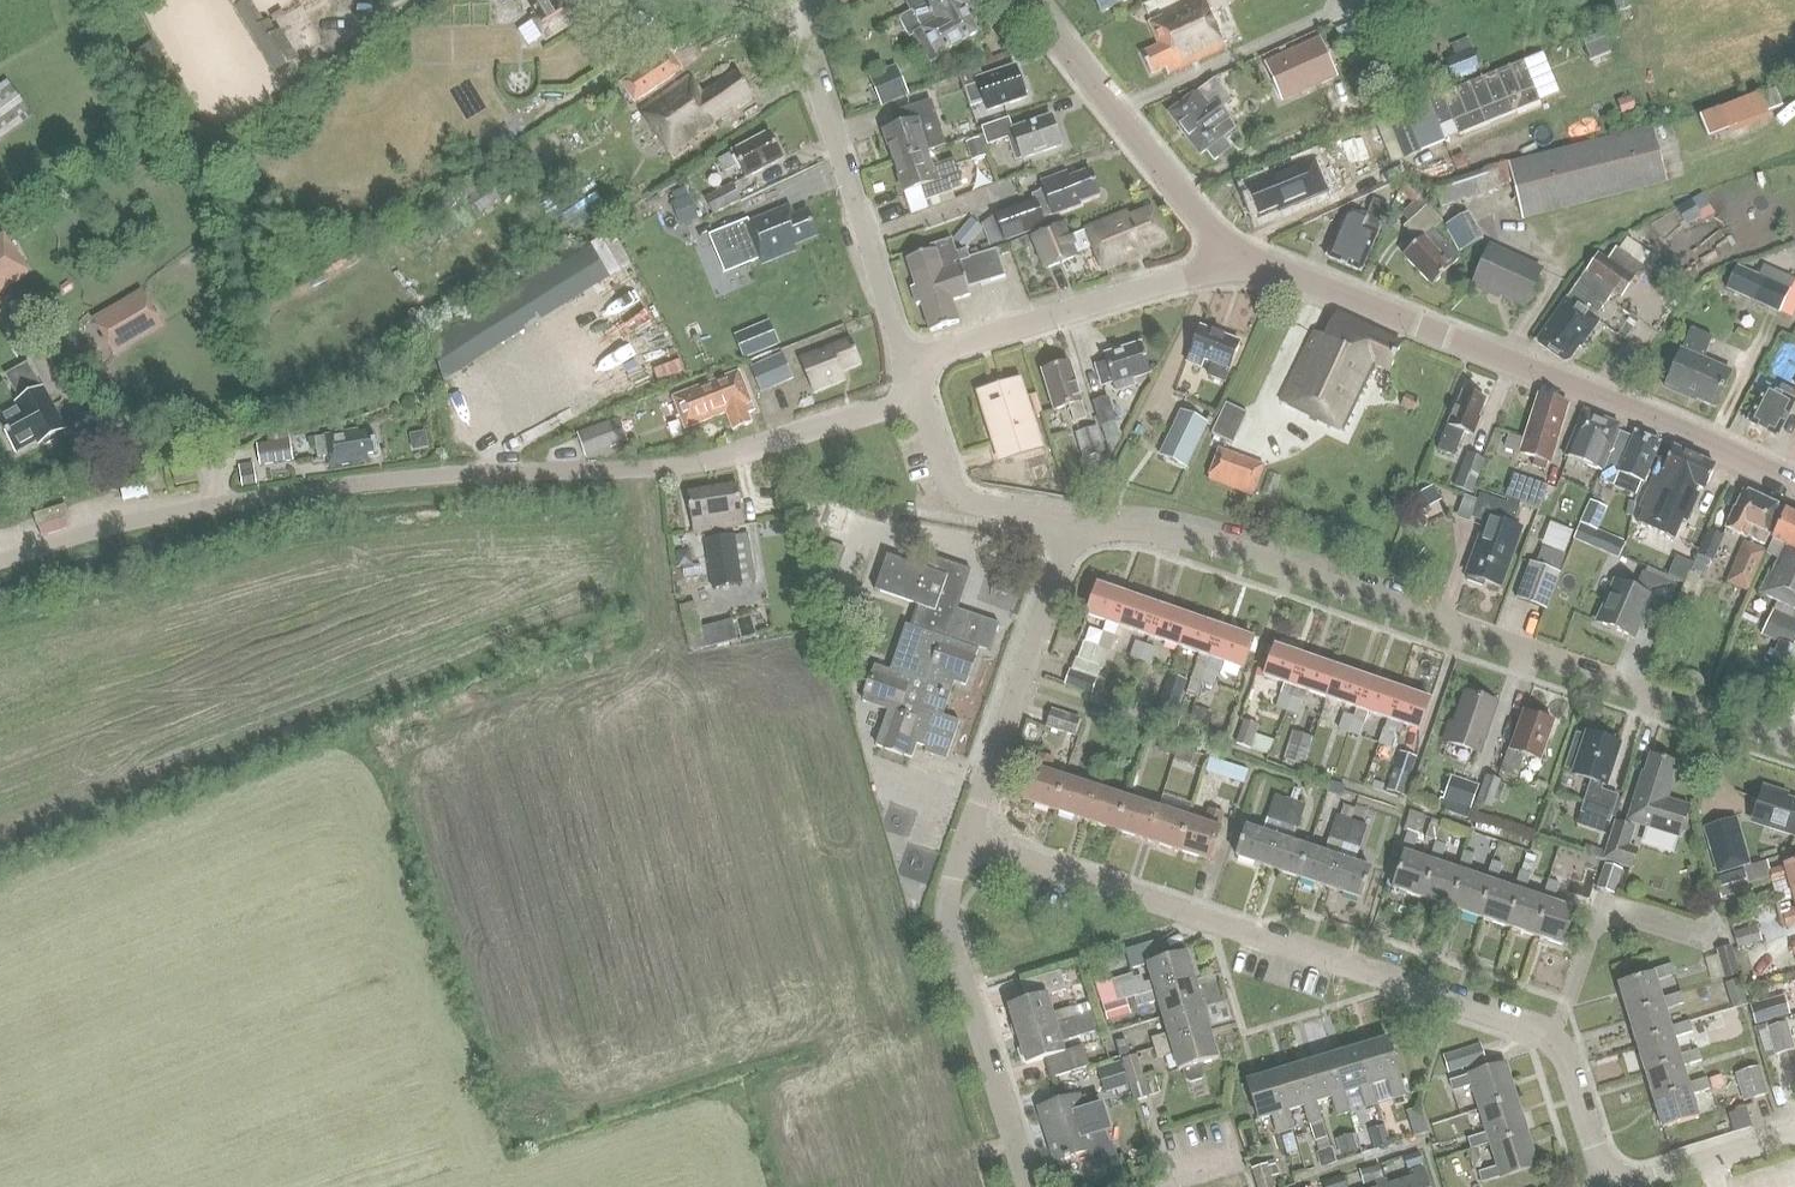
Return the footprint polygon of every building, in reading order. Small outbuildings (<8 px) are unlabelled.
[(524,5),(529,1),(537,14),(532,17),(544,38),(575,19),(563,0),(559,0),(557,1),(556,0),(521,0),(524,5)] [(908,6),(912,13),(900,19),(910,37),(916,34),(931,61),(938,57),(936,54),(978,31),(965,7),(968,5),(965,0),(929,0),(928,1),(928,0),(909,0),(908,6)] [(1100,11),(1125,0),(1095,0),(1100,11)] [(1204,0),(1199,0),(1150,21),(1161,44),(1142,53),(1150,72),(1166,65),(1169,72),(1225,48),(1204,0)] [(264,26),(249,2),(236,10),(274,71),(295,58),(279,33),(275,36),(268,24),(264,26)] [(1581,41),(1589,61),(1610,53),(1602,33),(1581,41)] [(1279,58),(1266,63),(1283,101),(1296,95),(1337,76),(1320,39),(1279,58)] [(1467,39),(1452,45),(1457,56),(1472,50),(1467,39)] [(154,40),(135,52),(148,71),(167,59),(154,40)] [(1457,56),(1447,60),(1448,63),(1454,78),(1479,69),(1472,50),(1457,56)] [(682,70),(670,51),(622,84),(635,102),(682,70)] [(1439,127),(1453,121),(1458,135),(1540,101),(1524,61),(1428,100),(1439,127)] [(881,107),(909,95),(897,66),(869,78),(881,107)] [(1025,97),(1024,92),(1027,91),(1023,81),(1020,82),(1014,66),(982,77),(978,67),(958,74),(969,106),(984,102),(987,111),(1025,97)] [(702,94),(689,75),(641,108),(673,155),(716,126),(717,128),(730,119),(726,113),(753,94),(736,71),(702,94)] [(1227,73),(1210,83),(1223,103),(1239,92),(1227,73)] [(0,84),(0,136),(30,114),(5,80),(0,84)] [(1776,88),(1722,110),(1702,118),(1710,138),(1767,115),(1766,113),(1783,106),(1776,88)] [(1213,104),(1201,89),(1169,113),(1200,154),(1206,150),(1214,161),(1232,148),(1223,137),(1236,127),(1217,102),(1213,104)] [(932,101),(924,104),(898,112),(902,125),(886,131),(896,162),(928,152),(946,146),(932,101)] [(1406,108),(1387,116),(1404,159),(1423,151),(1406,108)] [(1013,130),(1009,118),(982,127),(987,144),(1009,137),(1017,160),(1060,145),(1051,118),(1013,130)] [(1502,164),(1434,188),(1442,208),(1501,187),(1501,185),(1516,181),(1525,216),(1670,179),(1656,125),(1502,164)] [(783,158),(770,132),(717,159),(724,172),(741,164),(747,177),(783,158)] [(972,161),(987,156),(980,138),(966,143),(972,161)] [(933,167),(928,152),(896,162),(905,192),(922,186),(927,200),(963,188),(954,160),(933,167)] [(1452,159),(1455,167),(1456,170),(1468,166),(1467,164),(1464,155),(1452,159)] [(1032,196),(1034,201),(996,216),(1006,241),(1045,226),(1043,219),(1081,205),(1080,202),(1100,195),(1090,169),(1062,180),(1060,174),(1041,181),(1046,195),(1034,198),(1034,196),(1032,196)] [(1246,223),(1303,204),(1293,175),(1236,193),(1246,223)] [(1421,193),(1409,181),(1401,190),(1413,202),(1421,193)] [(733,184),(706,198),(714,212),(740,199),(733,184)] [(690,195),(689,196),(678,200),(679,201),(688,223),(699,219),(690,195)] [(1388,206),(1373,199),(1366,215),(1355,210),(1344,215),(1327,256),(1361,270),(1388,206)] [(1688,224),(1700,217),(1690,201),(1679,207),(1688,224)] [(1434,230),(1443,222),(1428,206),(1404,227),(1414,238),(1421,231),(1426,236),(1405,255),(1432,285),(1461,258),(1434,230)] [(750,224),(716,238),(723,255),(742,247),(748,263),(760,258),(762,264),(795,251),(793,245),(817,235),(807,212),(793,217),(790,208),(750,224)] [(1069,237),(1064,224),(1034,236),(1047,267),(1077,255),(1076,253),(1094,246),(1103,270),(1149,252),(1147,246),(1165,239),(1153,209),(1131,218),(1129,213),(1087,229),(1087,230),(1069,237)] [(1483,239),(1469,214),(1447,226),(1462,251),(1483,239)] [(955,239),(967,249),(975,238),(963,229),(955,239)] [(0,239),(0,292),(28,272),(4,237),(0,239)] [(930,330),(959,321),(953,300),(971,294),(969,287),(1006,276),(997,248),(970,257),(967,249),(957,252),(953,238),(931,245),(932,250),(908,258),(916,285),(912,287),(917,304),(922,303),(930,330)] [(609,277),(587,242),(547,267),(568,302),(609,277)] [(1526,304),(1541,269),(1491,247),(1474,285),(1491,292),(1492,289),(1526,304)] [(1609,259),(1599,252),(1535,341),(1561,361),(1569,359),(1578,347),(1579,348),(1599,321),(1594,318),(1600,310),(1601,311),(1615,291),(1621,295),(1643,265),(1618,247),(1609,259)] [(1727,287),(1754,299),(1781,311),(1791,290),(1738,265),(1727,287)] [(96,320),(115,354),(162,326),(142,293),(96,320)] [(1389,369),(1401,344),(1338,314),(1327,338),(1314,332),(1281,401),(1341,430),(1374,362),(1389,369)] [(1229,368),(1240,343),(1201,326),(1186,360),(1202,367),(1206,359),(1213,362),(1206,377),(1223,384),(1229,368)] [(1691,327),(1666,385),(1715,407),(1731,370),(1704,358),(1713,336),(1691,327)] [(744,357),(779,343),(773,329),(754,337),(752,330),(736,336),(744,357)] [(852,340),(827,349),(835,370),(859,361),(852,340)] [(1150,372),(1141,343),(1105,354),(1106,361),(1096,364),(1103,386),(1113,383),(1115,391),(1135,385),(1133,378),(1150,372)] [(835,370),(827,349),(803,358),(807,369),(805,369),(813,390),(835,381),(831,371),(835,370)] [(792,377),(783,356),(751,369),(760,390),(792,377)] [(65,430),(52,406),(53,405),(44,388),(42,389),(28,363),(7,375),(21,401),(16,404),(18,408),(0,418),(0,423),(16,452),(37,440),(40,444),(44,442),(48,443),(54,440),(55,436),(65,430)] [(1086,417),(1069,363),(1043,371),(1055,410),(1069,406),(1074,421),(1086,417)] [(684,426),(698,421),(726,411),(732,429),(751,422),(748,412),(754,410),(740,370),(673,394),(684,426)] [(1041,448),(1019,379),(979,391),(1000,461),(1041,448)] [(1794,402),(1794,392),(1781,385),(1778,391),(1767,386),(1748,421),(1778,436),(1794,402)] [(1478,416),(1485,398),(1464,390),(1457,408),(1454,406),(1438,448),(1455,455),(1464,431),(1473,435),(1480,417),(1478,416)] [(1417,401),(1418,399),(1405,394),(1401,404),(1414,409),(1415,406),(1417,407),(1419,402),(1417,401)] [(1550,460),(1567,403),(1538,394),(1521,451),(1535,456),(1532,463),(1545,467),(1548,460),(1550,460)] [(1111,408),(1108,398),(1095,402),(1102,424),(1115,420),(1124,417),(1121,405),(1111,408)] [(1233,444),(1248,413),(1226,402),(1212,433),(1233,444)] [(1617,430),(1619,424),(1586,410),(1566,455),(1601,469),(1603,464),(1617,430)] [(1206,424),(1180,412),(1160,456),(1186,468),(1206,424)] [(619,415),(577,429),(583,448),(625,434),(619,415)] [(1103,450),(1096,428),(1077,434),(1084,456),(1103,450)] [(324,435),(325,437),(315,438),(318,457),(329,455),(331,464),(367,459),(366,453),(376,452),(373,431),(358,433),(358,430),(324,435)] [(1633,437),(1619,431),(1600,479),(1613,485),(1618,472),(1642,483),(1659,443),(1635,433),(1633,437)] [(260,464),(270,462),(293,459),(290,439),(257,443),(260,464)] [(1705,488),(1715,466),(1674,447),(1668,461),(1660,457),(1652,472),(1655,474),(1641,506),(1645,508),(1639,522),(1674,538),(1683,519),(1687,520),(1702,487),(1705,488)] [(1254,496),(1266,466),(1219,448),(1207,478),(1254,496)] [(1485,461),(1468,454),(1455,487),(1472,493),(1485,461)] [(258,485),(254,462),(238,465),(242,487),(258,485)] [(177,483),(198,479),(195,464),(174,468),(177,483)] [(1539,506),(1545,484),(1512,475),(1506,497),(1539,506)] [(744,524),(737,483),(689,491),(696,532),(720,528),(722,535),(705,538),(714,589),(743,584),(734,533),(730,533),(729,526),(744,524)] [(1441,501),(1432,486),(1413,497),(1422,512),(1441,501)] [(1765,542),(1780,508),(1744,492),(1737,508),(1735,507),(1727,526),(1765,542)] [(1485,520),(1467,573),(1469,574),(1467,579),(1484,585),(1485,579),(1501,585),(1521,527),(1515,525),(1521,507),(1480,493),(1472,515),(1485,520)] [(54,506),(62,531),(90,521),(83,497),(54,506)] [(1580,524),(1597,532),(1607,509),(1590,501),(1580,524)] [(1785,511),(1767,553),(1778,558),(1771,572),(1769,572),(1760,592),(1764,594),(1763,598),(1768,600),(1770,597),(1778,600),(1763,634),(1792,648),(1794,642),(1794,516),(1785,511)] [(1580,524),(1573,539),(1590,547),(1597,532),(1580,524)] [(1713,558),(1724,535),(1711,529),(1700,552),(1713,558)] [(1744,541),(1726,583),(1748,592),(1766,550),(1744,541)] [(837,567),(843,547),(830,543),(824,562),(837,567)] [(1700,552),(1691,571),(1703,577),(1713,558),(1700,552)] [(875,665),(862,702),(888,711),(876,746),(912,759),(917,745),(926,748),(925,753),(946,761),(960,722),(943,716),(954,683),(966,687),(979,650),(974,648),(974,646),(990,652),(1000,624),(958,610),(954,608),(967,571),(971,572),(971,571),(931,557),(931,558),(934,560),(930,571),(927,569),(888,556),(876,591),(918,606),(911,626),(906,625),(890,670),(875,665)] [(1693,563),(1676,556),(1668,575),(1685,582),(1693,563)] [(1545,607),(1560,572),(1530,560),(1516,596),(1545,607)] [(1616,582),(1598,622),(1634,638),(1646,609),(1664,617),(1676,588),(1643,573),(1642,573),(1635,590),(1616,582)] [(1118,624),(1119,624),(1129,595),(1098,583),(1088,613),(1108,620),(1104,631),(1115,634),(1118,624)] [(1160,605),(1129,595),(1119,624),(1149,635),(1160,605)] [(695,602),(679,606),(691,651),(737,640),(732,620),(701,628),(695,602)] [(1160,605),(1149,635),(1180,646),(1190,616),(1160,605)] [(1221,627),(1190,616),(1180,646),(1203,654),(1200,663),(1209,666),(1212,657),(1210,657),(1221,627)] [(1210,657),(1212,657),(1209,666),(1218,669),(1221,661),(1241,668),(1252,638),(1221,627),(1210,657)] [(1115,634),(1104,631),(1099,644),(1110,648),(1115,634)] [(1084,641),(1078,658),(1076,657),(1072,670),(1098,679),(1101,670),(1103,671),(1110,650),(1084,641)] [(1141,659),(1146,645),(1137,642),(1132,655),(1141,659)] [(1155,648),(1146,645),(1141,659),(1151,662),(1155,648)] [(1296,687),(1306,656),(1275,645),(1264,675),(1285,683),(1282,693),(1291,696),(1295,686),(1296,687)] [(1305,689),(1327,697),(1337,667),(1306,656),(1296,687),(1295,686),(1291,696),(1301,699),(1305,689)] [(1195,677),(1189,696),(1198,699),(1204,680),(1209,666),(1200,663),(1195,677)] [(1209,666),(1204,680),(1214,683),(1218,669),(1209,666)] [(1337,667),(1327,697),(1358,708),(1368,678),(1337,667)] [(1094,693),(1099,679),(1071,670),(1067,684),(1094,693)] [(1172,675),(1158,714),(1175,720),(1189,681),(1172,675)] [(1389,719),(1399,689),(1368,678),(1358,708),(1355,719),(1366,723),(1369,712),(1388,719),(1389,719)] [(1389,719),(1388,719),(1385,729),(1397,734),(1401,723),(1419,730),(1429,700),(1399,689),(1389,719)] [(1277,706),(1287,710),(1291,696),(1282,693),(1277,706)] [(1478,752),(1495,703),(1466,694),(1456,724),(1450,722),(1443,741),(1478,752)] [(1301,699),(1291,696),(1287,710),(1296,713),(1301,699)] [(1193,707),(1188,725),(1207,731),(1213,714),(1193,707)] [(1076,733),(1081,718),(1053,709),(1048,724),(1076,733)] [(1499,772),(1516,778),(1525,753),(1540,759),(1553,722),(1524,712),(1511,749),(1507,748),(1499,772)] [(1344,715),(1339,729),(1350,733),(1355,719),(1344,715)] [(1355,719),(1350,733),(1361,737),(1366,723),(1355,719)] [(1259,726),(1244,721),(1237,743),(1251,748),(1259,726)] [(1385,729),(1380,743),(1392,747),(1397,734),(1385,729)] [(1292,732),(1284,759),(1304,766),(1313,738),(1292,732)] [(1590,780),(1579,813),(1611,823),(1620,795),(1600,789),(1602,782),(1606,784),(1619,745),(1587,734),(1586,738),(1576,735),(1565,768),(1575,771),(1573,775),(1590,780)] [(1164,739),(1159,752),(1171,757),(1176,743),(1164,739)] [(1180,748),(1175,760),(1191,765),(1195,753),(1191,752),(1180,748)] [(1022,798),(1055,809),(1066,776),(1049,771),(1053,758),(1039,753),(1035,766),(1033,765),(1022,798)] [(1387,791),(1404,797),(1417,759),(1400,753),(1387,791)] [(1635,792),(1628,813),(1643,818),(1641,825),(1677,837),(1687,807),(1666,799),(1672,781),(1669,780),(1675,765),(1650,756),(1644,771),(1642,770),(1635,792)] [(1237,767),(1233,781),(1243,784),(1248,770),(1237,767)] [(1066,776),(1055,809),(1086,819),(1096,786),(1066,776)] [(1486,776),(1476,802),(1492,808),(1501,781),(1486,776)] [(1451,777),(1440,810),(1467,819),(1478,786),(1451,777)] [(1329,791),(1329,793),(1343,797),(1343,795),(1345,791),(1346,788),(1332,783),(1329,791)] [(1787,793),(1763,785),(1757,804),(1768,808),(1762,824),(1794,835),(1794,799),(1786,796),(1787,793)] [(1117,829),(1127,797),(1096,786),(1086,819),(1117,829)] [(1282,822),(1290,799),(1275,794),(1267,817),(1282,822)] [(1127,797),(1117,829),(1148,840),(1158,807),(1127,797)] [(1305,804),(1290,799),(1282,822),(1297,827),(1305,804)] [(1355,809),(1343,805),(1340,815),(1351,819),(1355,809)] [(1158,807),(1148,840),(1179,850),(1190,818),(1158,807)] [(1190,818),(1179,850),(1209,860),(1220,828),(1218,827),(1222,813),(1210,809),(1205,823),(1190,818)] [(1329,886),(1343,843),(1351,819),(1340,815),(1336,814),(1328,837),(1323,852),(1309,847),(1299,876),(1329,886)] [(1237,855),(1268,866),(1278,837),(1282,822),(1267,817),(1262,832),(1246,826),(1237,855)] [(1358,848),(1366,825),(1351,819),(1343,843),(1329,886),(1360,896),(1370,867),(1354,862),(1358,848)] [(1636,827),(1615,820),(1602,860),(1632,870),(1639,848),(1631,845),(1636,827)] [(1278,837),(1268,866),(1299,876),(1309,847),(1292,842),(1297,827),(1282,822),(1278,837)] [(1446,846),(1450,832),(1440,829),(1436,842),(1435,843),(1446,846)] [(1401,852),(1404,853),(1392,889),(1422,899),(1434,863),(1429,862),(1412,856),(1418,837),(1407,833),(1401,852)] [(1746,863),(1740,841),(1713,848),(1719,871),(1746,863)] [(1440,865),(1446,846),(1435,843),(1429,862),(1434,863),(1422,899),(1450,908),(1462,872),(1458,871),(1440,865)] [(1595,856),(1597,849),(1586,845),(1583,853),(1595,856)] [(1490,882),(1486,880),(1468,875),(1475,856),(1464,852),(1458,871),(1462,872),(1450,908),(1478,918),(1490,882)] [(1792,894),(1794,893),(1794,860),(1783,864),(1784,866),(1770,870),(1773,881),(1771,881),(1776,898),(1792,894)] [(1503,865),(1492,862),(1486,880),(1490,882),(1478,918),(1506,927),(1518,891),(1514,890),(1497,884),(1503,865)] [(1614,892),(1622,867),(1608,863),(1599,887),(1614,892)] [(1546,900),(1542,899),(1525,893),(1531,875),(1520,871),(1514,890),(1518,891),(1506,927),(1534,936),(1546,900)] [(1748,888),(1743,871),(1715,879),(1720,897),(1748,888)] [(1575,910),(1553,903),(1559,884),(1549,880),(1542,899),(1546,900),(1534,936),(1564,946),(1575,910)] [(1782,913),(1785,924),(1794,921),(1794,909),(1782,913)] [(1760,938),(1756,925),(1733,932),(1737,945),(1760,938)] [(1137,996),(1193,980),(1186,953),(1168,958),(1163,939),(1124,950),(1129,969),(1146,964),(1151,981),(1141,984),(1139,978),(1113,985),(1112,979),(1109,980),(1107,974),(1094,977),(1102,1005),(1118,1000),(1137,995),(1137,996)] [(1738,971),(1730,943),(1716,947),(1724,975),(1738,971)] [(1626,1011),(1662,1001),(1661,997),(1655,978),(1675,972),(1672,963),(1652,969),(1653,972),(1618,983),(1626,1011)] [(1017,1034),(1075,1017),(1071,1006),(1052,1012),(1047,995),(1066,989),(1060,969),(1021,981),(1027,1000),(1008,1006),(1017,1034)] [(1193,980),(1137,996),(1140,1006),(1156,1001),(1161,1018),(1201,1006),(1193,980)] [(1634,1040),(1670,1029),(1669,1025),(1664,1007),(1683,1001),(1680,991),(1661,997),(1662,1001),(1626,1011),(1634,1040)] [(1791,1015),(1785,995),(1749,1005),(1755,1025),(1791,1015)] [(1103,1007),(1108,1022),(1131,1015),(1126,1000),(1103,1007)] [(1201,1006),(1161,1018),(1166,1034),(1149,1038),(1152,1049),(1208,1032),(1201,1006)] [(1093,1011),(1075,1017),(1017,1034),(1026,1063),(1044,1057),(1050,1077),(1089,1065),(1083,1045),(1065,1050),(1062,1041),(1099,1029),(1093,1011)] [(1643,1068),(1679,1057),(1678,1053),(1673,1035),(1692,1030),(1689,1019),(1669,1025),(1670,1029),(1634,1040),(1643,1068)] [(1767,1025),(1758,1028),(1766,1057),(1794,1049),(1787,1023),(1768,1028),(1767,1025)] [(1199,1079),(1202,1074),(1199,1064),(1216,1059),(1208,1032),(1152,1049),(1155,1058),(1171,1054),(1176,1071),(1180,1069),(1183,1080),(1188,1082),(1199,1079)] [(1129,1054),(1126,1039),(1116,1042),(1120,1056),(1129,1054)] [(1370,1086),(1371,1086),(1387,1081),(1392,1098),(1404,1095),(1387,1039),(1359,1047),(1370,1086)] [(1484,1059),(1479,1043),(1442,1055),(1447,1071),(1484,1059)] [(1342,1094),(1343,1094),(1359,1089),(1364,1106),(1376,1103),(1371,1086),(1370,1086),(1359,1047),(1331,1056),(1342,1094)] [(1651,1098),(1688,1087),(1686,1082),(1681,1063),(1700,1058),(1697,1048),(1678,1053),(1679,1057),(1643,1068),(1651,1098)] [(1142,1076),(1135,1055),(1121,1059),(1134,1101),(1148,1096),(1142,1076)] [(1315,1102),(1331,1098),(1336,1115),(1348,1111),(1343,1094),(1342,1094),(1331,1056),(1303,1064),(1315,1102)] [(1128,1087),(1121,1062),(1097,1069),(1104,1094),(1128,1087)] [(1470,1084),(1478,1108),(1515,1096),(1504,1062),(1467,1073),(1467,1074),(1448,1080),(1451,1090),(1470,1084)] [(1287,1111),(1303,1106),(1314,1142),(1326,1138),(1315,1102),(1303,1064),(1275,1072),(1287,1111)] [(1740,1100),(1763,1094),(1754,1066),(1731,1073),(1740,1100)] [(1287,1111),(1275,1072),(1247,1081),(1258,1119),(1275,1114),(1280,1131),(1292,1128),(1287,1111)] [(1686,1082),(1688,1087),(1651,1098),(1660,1126),(1696,1115),(1690,1094),(1709,1088),(1706,1077),(1686,1082)] [(1722,1078),(1709,1081),(1712,1091),(1724,1088),(1722,1078)] [(1070,1154),(1088,1149),(1090,1153),(1094,1157),(1098,1159),(1103,1159),(1107,1157),(1115,1153),(1117,1156),(1118,1155),(1104,1128),(1107,1127),(1101,1107),(1094,1109),(1086,1094),(1084,1094),(1085,1095),(1080,1097),(1079,1095),(1040,1107),(1056,1159),(1065,1156),(1065,1158),(1070,1156),(1070,1154)] [(1489,1142),(1526,1130),(1515,1096),(1478,1108),(1485,1132),(1467,1138),(1470,1148),(1489,1142)] [(1424,1119),(1410,1123),(1414,1137),(1429,1132),(1424,1119)] [(1455,1141),(1450,1121),(1434,1125),(1439,1145),(1455,1141)] [(1489,1142),(1496,1166),(1478,1172),(1481,1182),(1537,1164),(1526,1130),(1489,1142)] [(1359,1151),(1353,1133),(1335,1139),(1341,1156),(1359,1151)] [(1371,1138),(1375,1149),(1390,1145),(1387,1133),(1371,1138)] [(1337,1162),(1332,1147),(1317,1153),(1322,1168),(1337,1162)] [(1424,1164),(1419,1151),(1403,1157),(1407,1170),(1424,1164)] [(1267,1161),(1252,1166),(1259,1186),(1275,1186),(1272,1177),(1269,1166),(1267,1161)] [(1156,1178),(1153,1164),(1134,1170),(1138,1184),(1156,1178)] [(1383,1178),(1379,1165),(1359,1171),(1363,1184),(1383,1178)] [(1387,1186),(1429,1186),(1424,1172),(1423,1173),(1421,1167),(1412,1170),(1413,1176),(1387,1184),(1387,1186)] [(1343,1176),(1323,1183),(1324,1186),(1347,1186),(1343,1176)] [(1387,1184),(1385,1179),(1375,1182),(1377,1186),(1387,1186),(1387,1184)]
